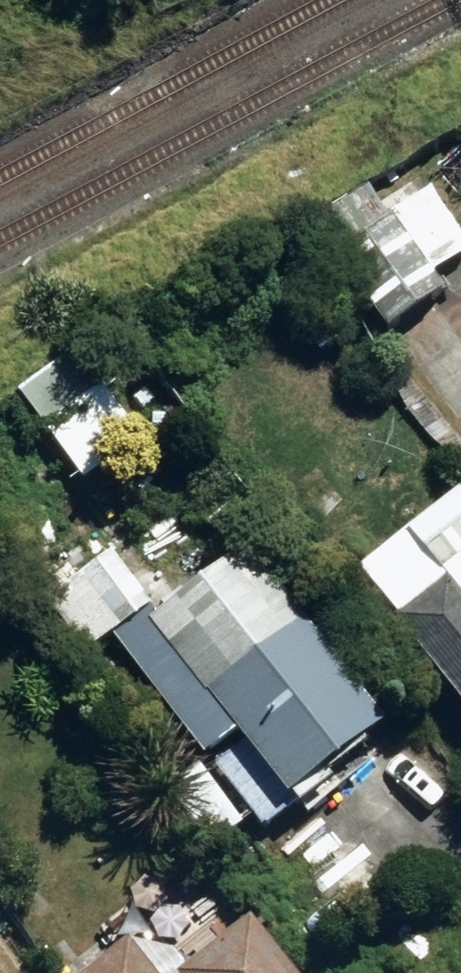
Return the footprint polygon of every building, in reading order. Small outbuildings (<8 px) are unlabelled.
[(426,207),(410,218),(430,251),(448,240),(426,207)] [(340,260),(390,332),(445,293),(396,223),(340,260)] [(73,355),(16,398),(46,438),(103,395),(73,355)] [(460,708),(460,493),(409,533),(446,581),(394,621),(460,708)] [(109,553),(43,601),(83,656),(150,608),(109,553)] [(217,770),(265,831),(391,733),(310,625),(303,629),(261,574),(243,585),(230,569),(161,619),(217,697),(213,700),(248,747),(217,770)] [(256,924),(194,972),(293,972),(256,924)] [(132,946),(97,972),(153,972),(132,946)]
